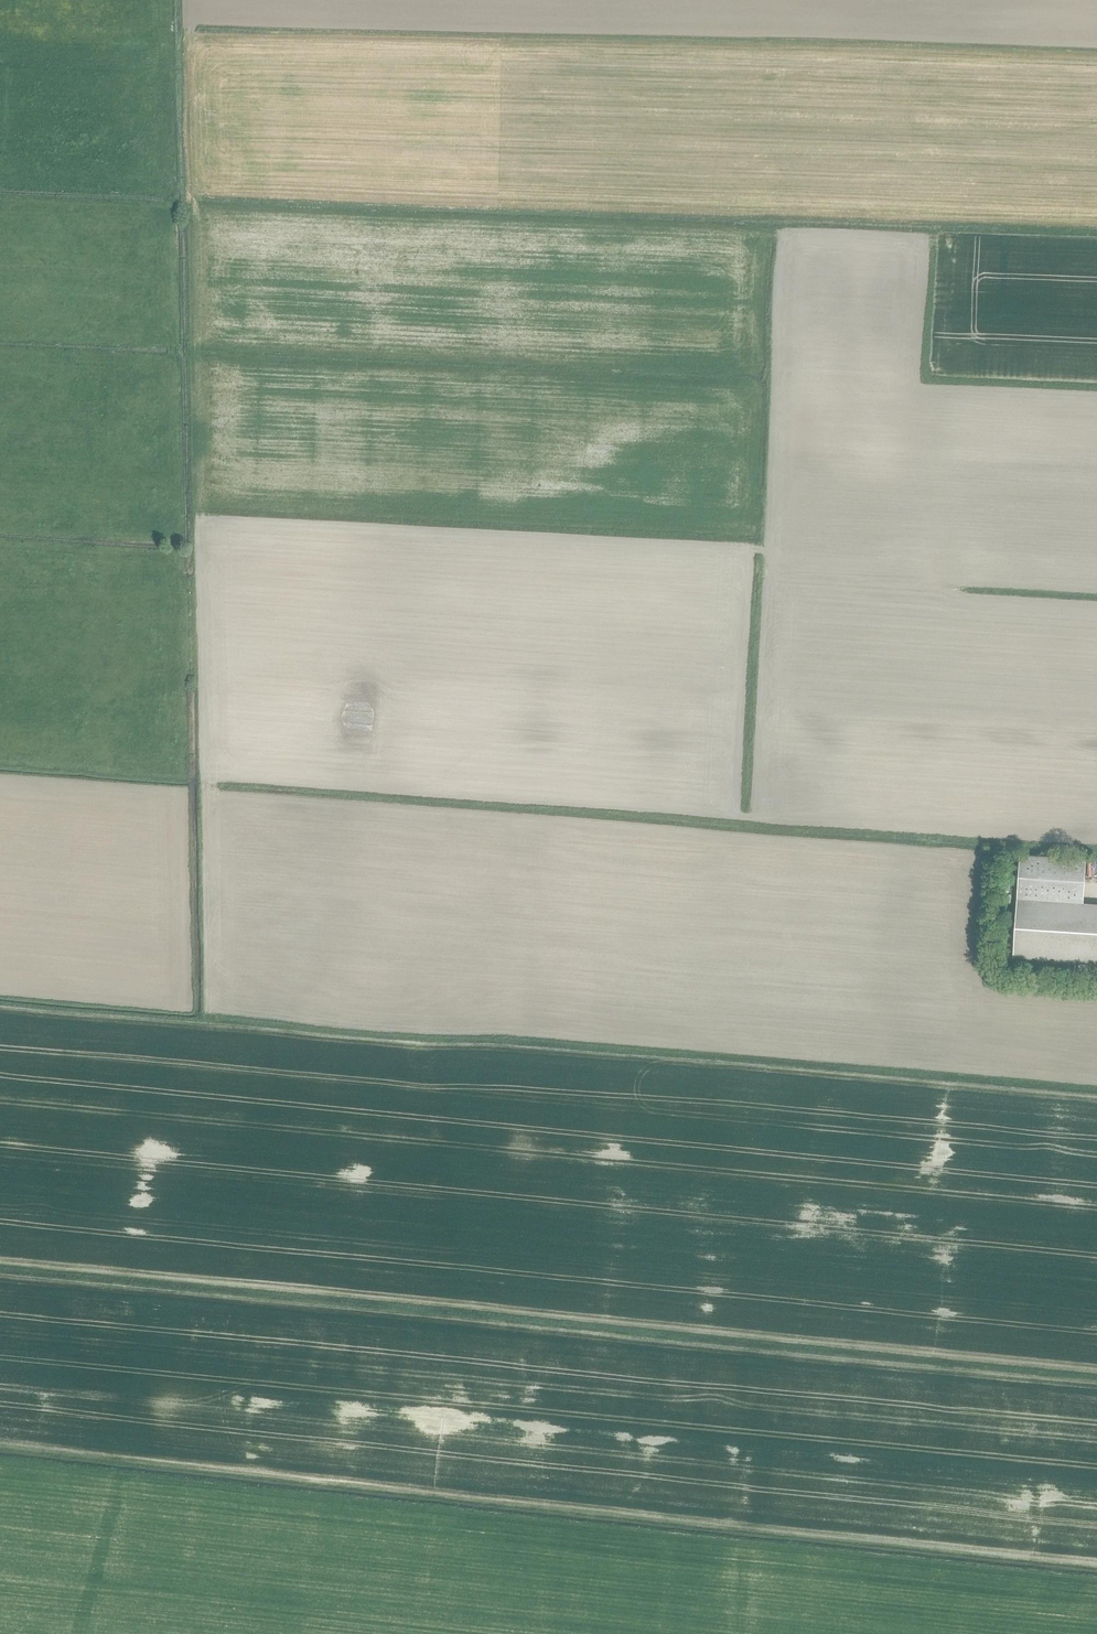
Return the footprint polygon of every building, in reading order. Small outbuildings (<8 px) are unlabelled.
[(1018,856),(1012,957),(1078,962),(1077,969),(1089,970),(1089,962),(1096,963),(1096,906),(1082,905),(1085,860),(1018,856)]
